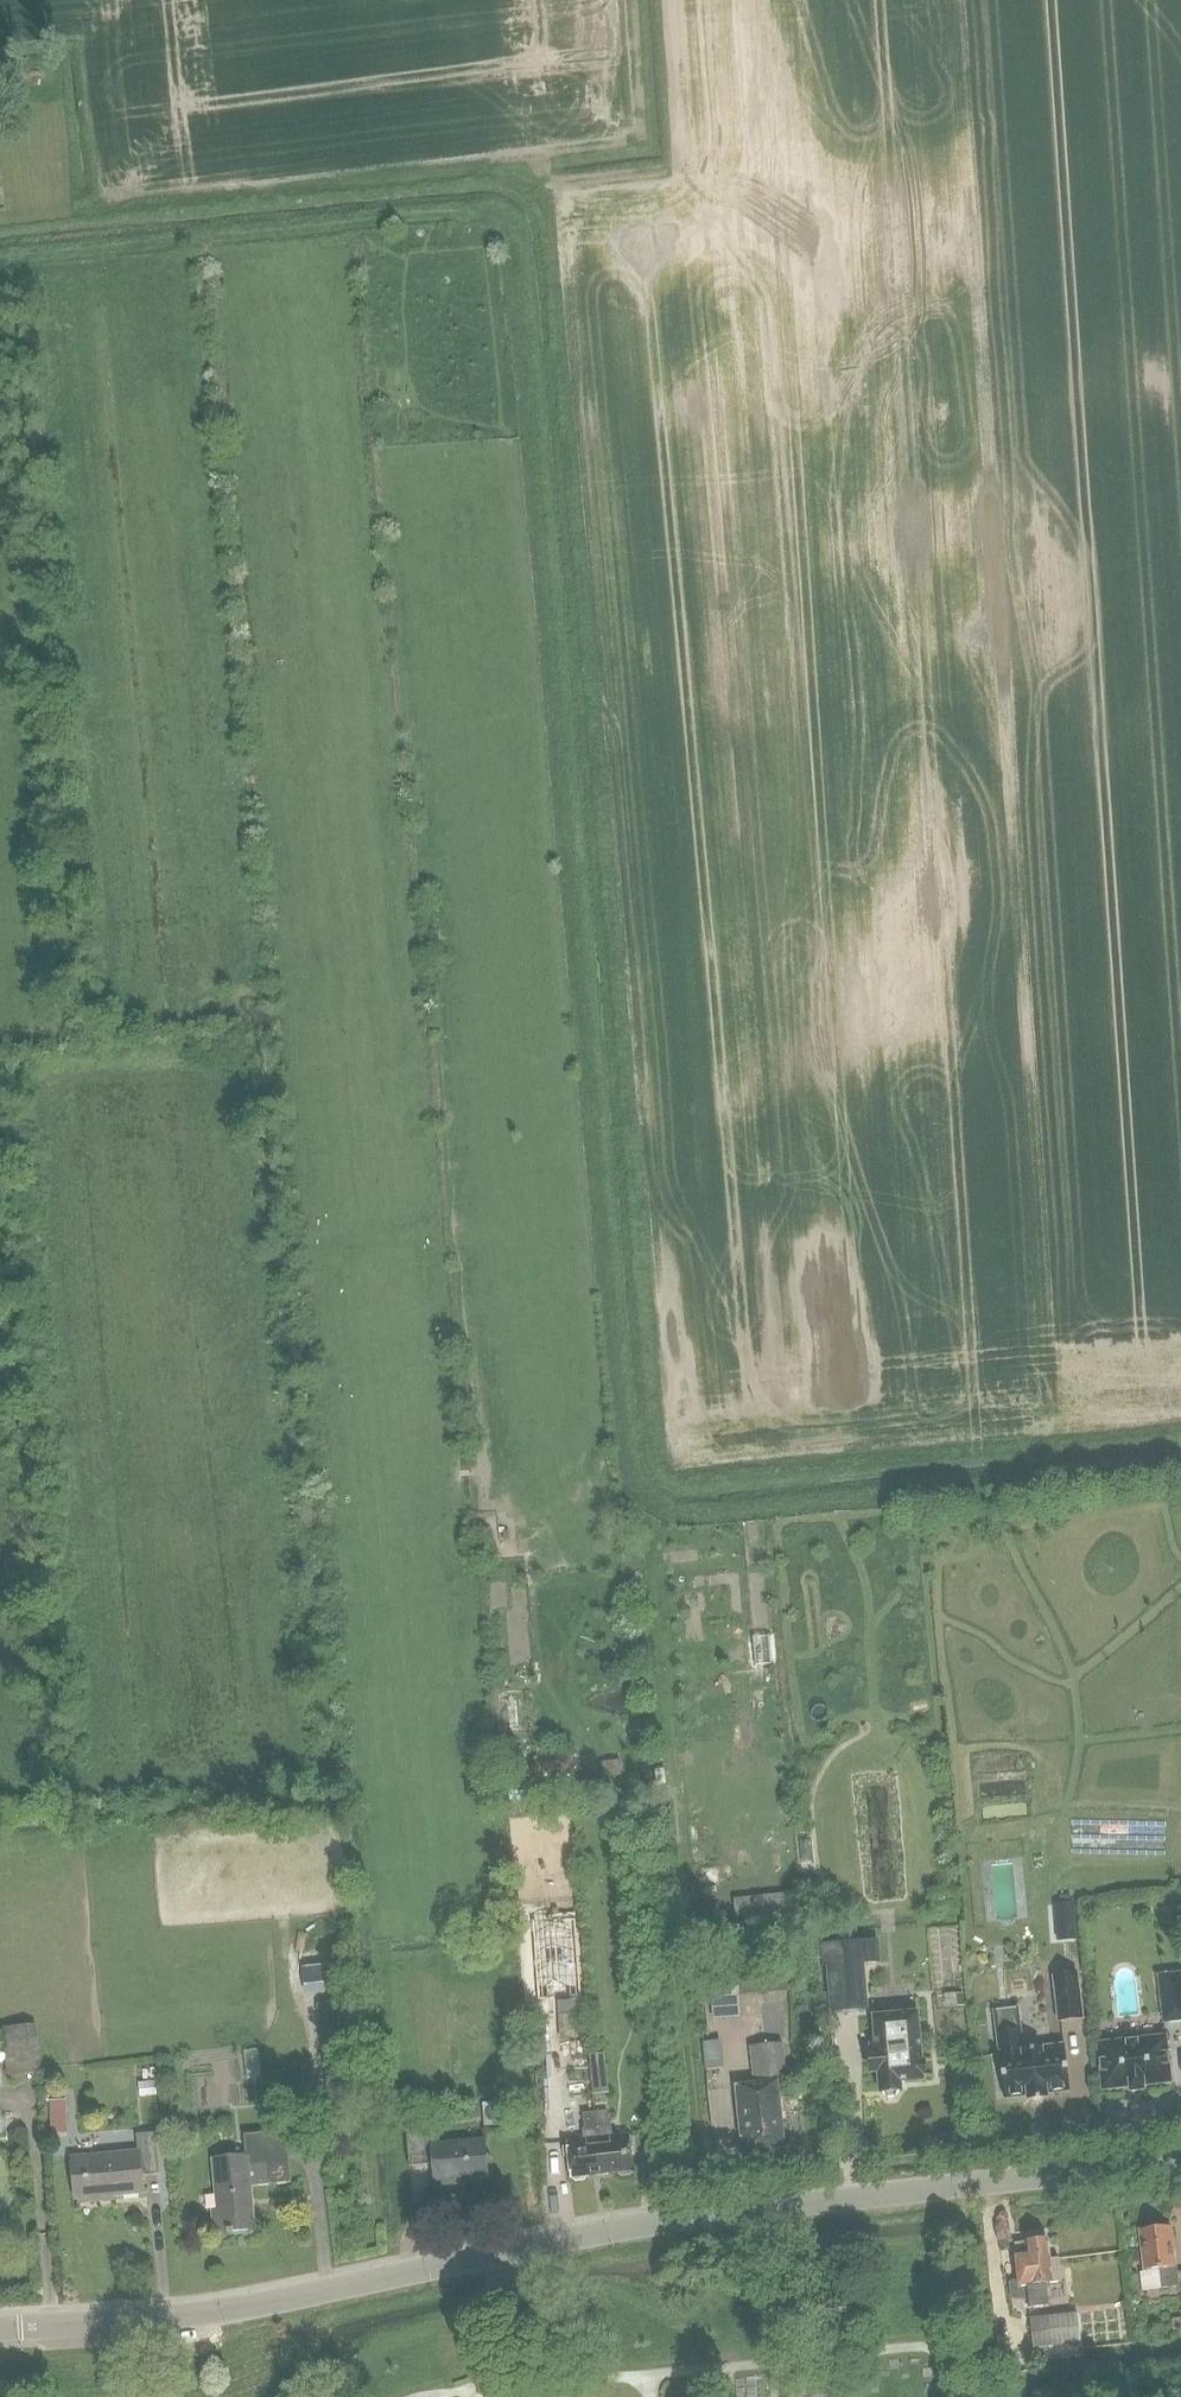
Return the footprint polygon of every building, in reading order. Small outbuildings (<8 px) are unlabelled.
[(1074,1903),(1054,1905),(1056,1924),(1075,1922),(1074,1903)] [(859,1963),(876,1961),(874,1944),(823,1948),(824,1966),(831,1965),(835,2011),(863,2008),(859,1963)] [(341,1964),(302,1968),(304,1985),(343,1981),(341,1964)] [(1180,2021),(1180,1972),(1158,1975),(1163,2023),(1180,2021)] [(714,2017),(743,2015),(740,1977),(711,1979),(714,2017)] [(1052,1980),(1058,2025),(1084,2022),(1078,1977),(1052,1980)] [(561,2012),(563,2037),(589,2036),(588,2011),(561,2012)] [(876,2052),(870,2052),(871,2074),(877,2074),(879,2093),(882,2093),(887,2099),(896,2098),(899,2091),(901,2091),(901,2083),(923,2082),(922,2062),(923,2062),(922,2048),(921,2048),(918,2013),(873,2017),(876,2052)] [(37,2026),(3,2029),(7,2078),(41,2075),(37,2026)] [(1022,2052),(1019,2031),(996,2034),(1004,2100),(1026,2097),(1027,2102),(1034,2101),(1047,2099),(1046,2095),(1069,2092),(1063,2047),(1022,2052)] [(1143,2091),(1143,2086),(1170,2083),(1165,2037),(1096,2045),(1102,2091),(1128,2088),(1129,2093),(1143,2091)] [(722,2038),(706,2039),(707,2066),(723,2065),(722,2038)] [(786,2082),(784,2069),(782,2048),(755,2051),(759,2084),(735,2087),(741,2139),(743,2139),(745,2160),(767,2158),(766,2151),(785,2149),(778,2083),(786,2082)] [(531,2053),(521,2054),(522,2064),(523,2068),(532,2067),(537,2066),(536,2052),(531,2053)] [(609,2094),(606,2065),(590,2067),(594,2096),(609,2094)] [(49,2101),(49,2135),(67,2135),(67,2101),(49,2101)] [(482,2103),(483,2127),(505,2125),(504,2101),(482,2103)] [(607,2112),(595,2113),(602,2175),(633,2172),(629,2135),(612,2137),(611,2127),(609,2127),(607,2112)] [(583,2140),(566,2142),(571,2179),(602,2175),(595,2113),(583,2115),(584,2130),(582,2130),(583,2140)] [(213,2212),(215,2234),(254,2230),(250,2188),(291,2184),(286,2132),(244,2136),(246,2157),(213,2160),(217,2211),(213,2212)] [(432,2166),(434,2188),(456,2185),(456,2182),(489,2179),(485,2141),(440,2145),(439,2133),(406,2136),(409,2168),(432,2166)] [(71,2160),(74,2200),(144,2194),(142,2176),(158,2175),(155,2135),(137,2136),(138,2153),(71,2160)] [(1161,2290),(1179,2288),(1175,2256),(1172,2256),(1169,2228),(1141,2231),(1145,2272),(1159,2270),(1161,2290)] [(1045,2285),(1061,2283),(1058,2260),(1048,2261),(1046,2242),(1015,2245),(1015,2251),(1018,2271),(1016,2275),(1017,2281),(1009,2284),(1011,2301),(1022,2302),(1028,2301),(1029,2311),(1047,2308),(1045,2285)] [(1033,2349),(1080,2343),(1077,2315),(1030,2320),(1033,2349)] [(1169,2316),(1171,2333),(1180,2332),(1180,2315),(1169,2316)]
